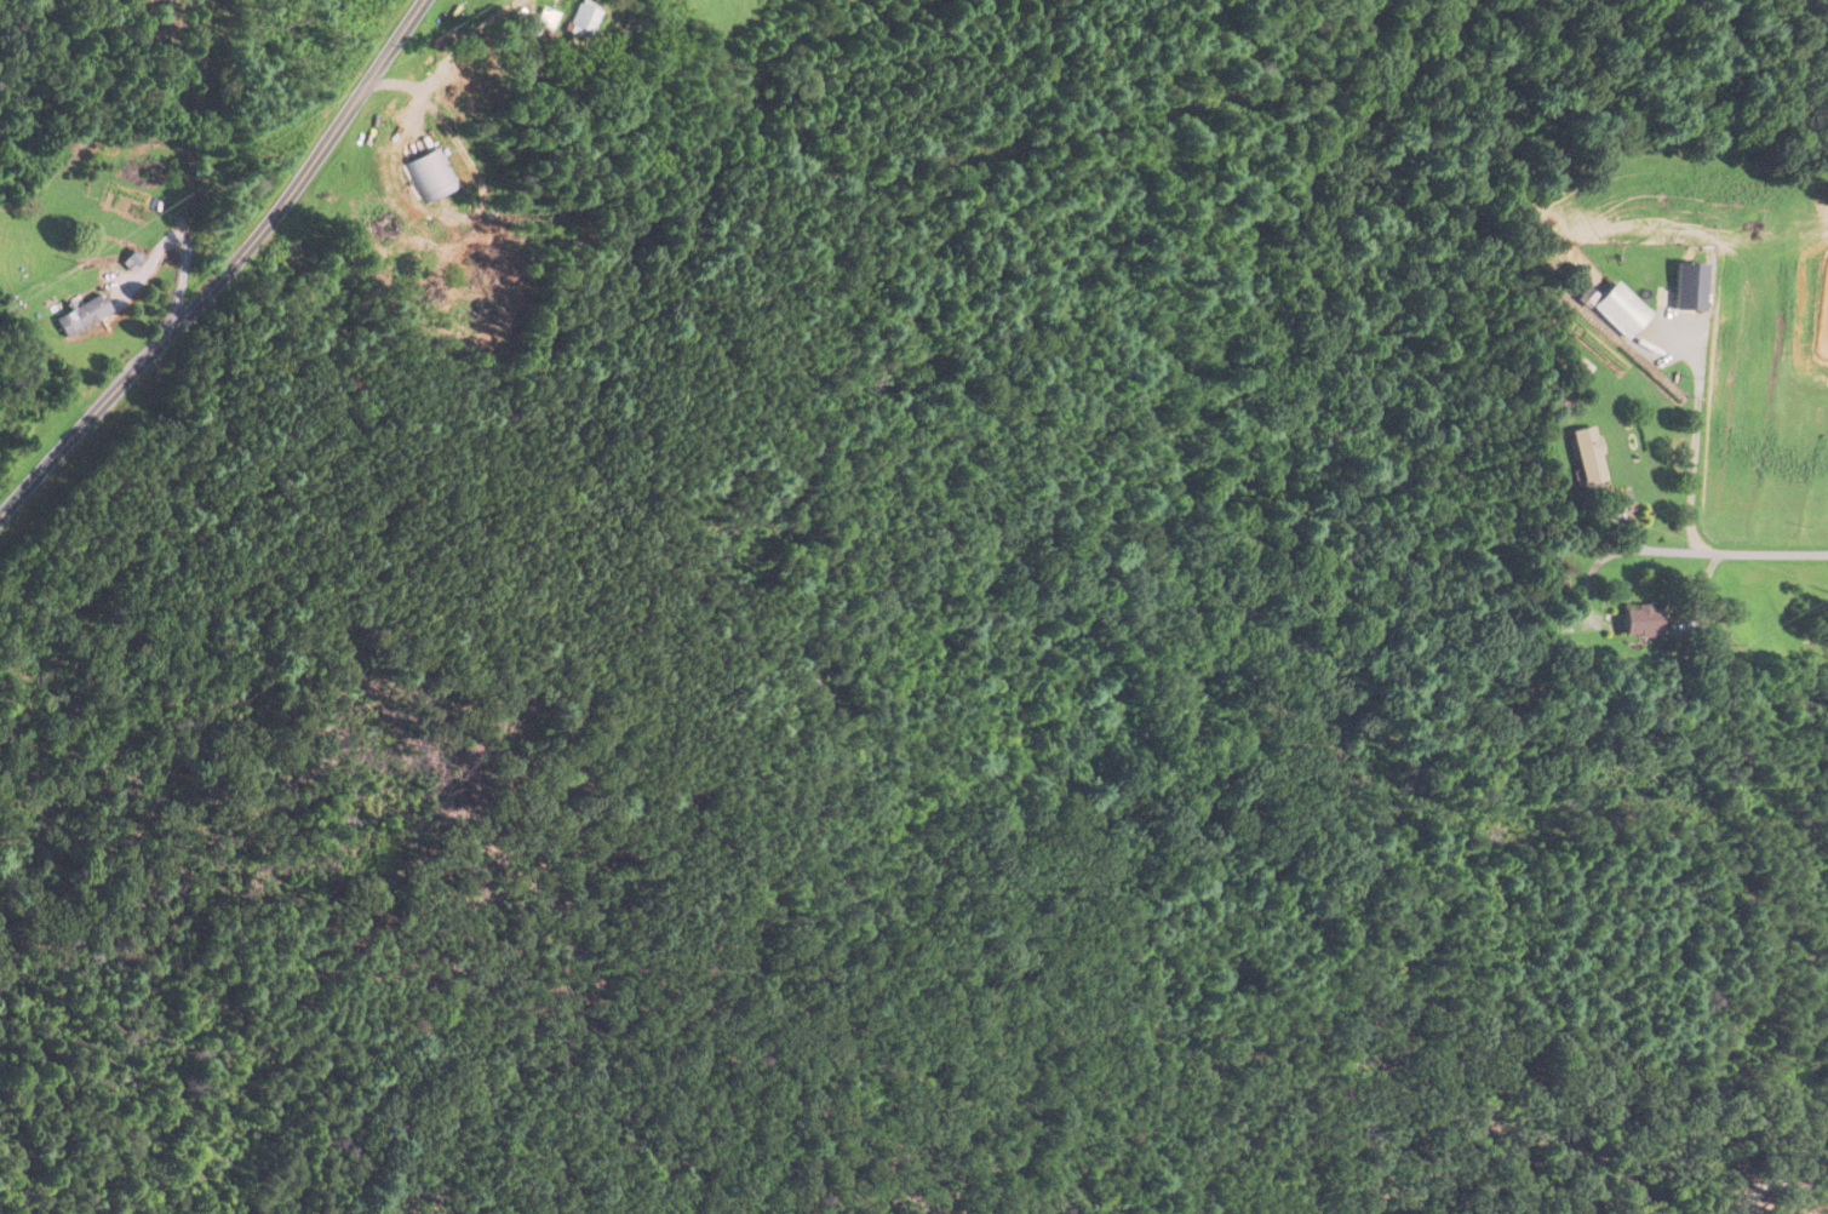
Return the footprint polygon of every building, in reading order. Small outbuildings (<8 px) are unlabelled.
[(590,40),(596,4),(577,0),(574,0),(567,35),(590,40)] [(534,23),(549,29),(554,14),(540,8),(534,23)] [(457,188),(437,149),(403,166),(422,205),(457,188)] [(1703,264),(1673,264),(1673,312),(1703,312),(1703,264)] [(1590,307),(1624,341),(1650,315),(1615,281),(1590,307)] [(55,320),(66,339),(111,313),(100,294),(55,320)] [(1580,486),(1603,481),(1592,426),(1569,430),(1580,486)] [(1624,636),(1661,636),(1661,606),(1624,606),(1624,636)]
